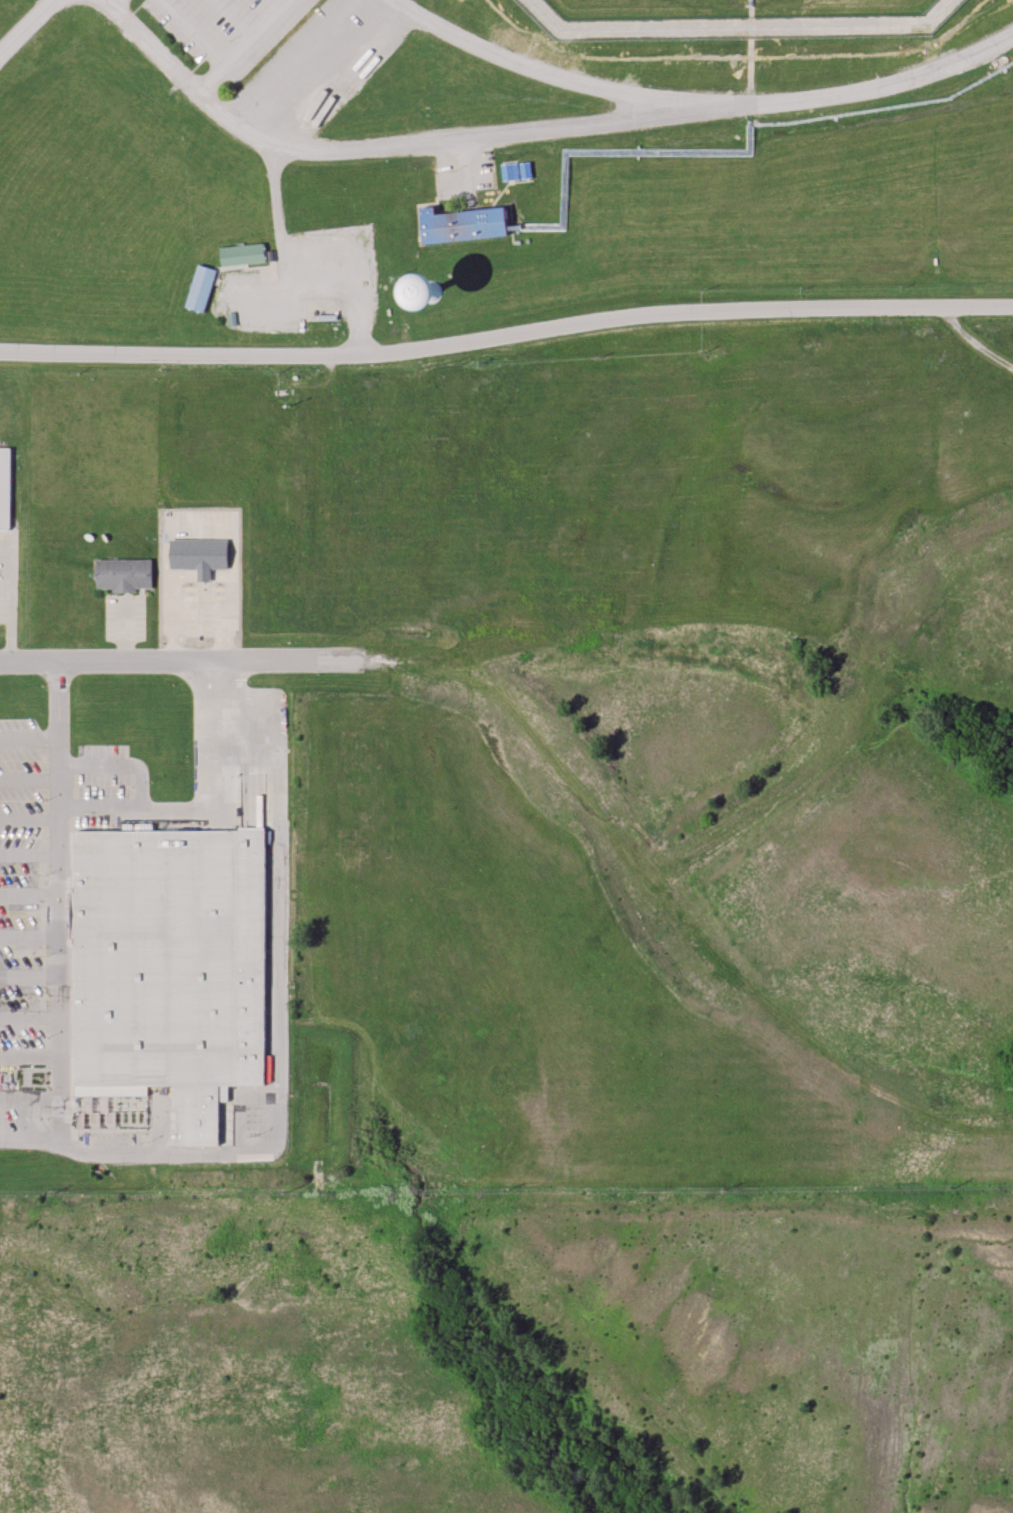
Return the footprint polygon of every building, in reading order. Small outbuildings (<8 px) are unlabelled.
[(423,244),(419,209),(430,208),(431,215),(505,207),(508,234),(423,244)] [(222,267),(219,247),(263,242),(265,261),(222,267)] [(184,306),(197,264),(218,271),(205,312),(184,306)] [(8,528),(0,528),(0,448),(11,448),(8,528)] [(228,540),(170,540),(170,570),(197,570),(197,583),(211,583),(211,570),(228,570),(228,540)] [(151,560),(96,560),(96,591),(151,591),(151,560)] [(76,1097),(74,830),(264,829),(266,1084),(220,1085),(220,1144),(183,1145),(182,1108),(175,1108),(175,1085),(148,1085),(148,1097),(76,1097)]
